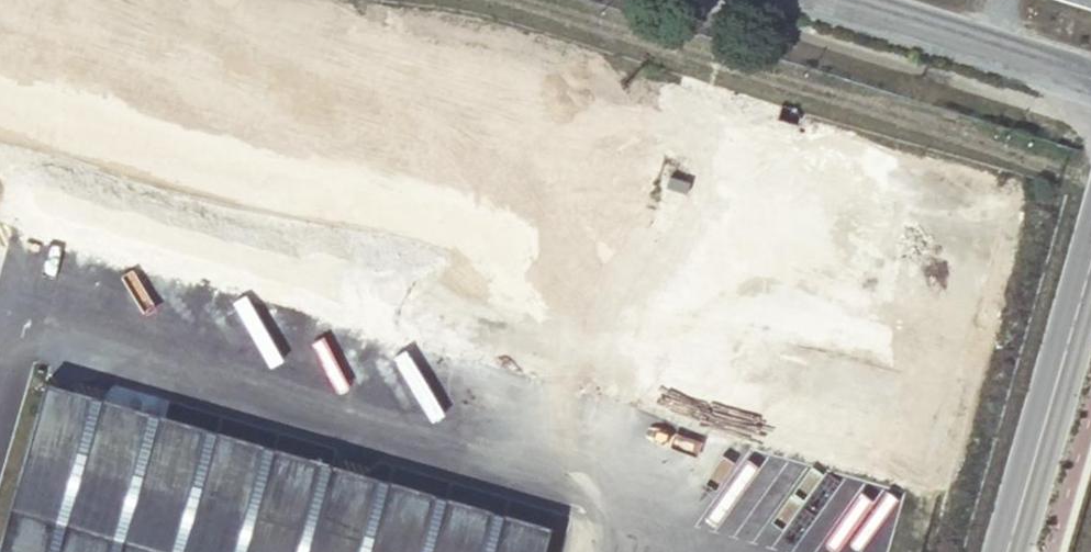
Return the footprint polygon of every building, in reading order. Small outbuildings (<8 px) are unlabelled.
[(1090,8),(1090,0),(1064,0),(1090,8)] [(64,352),(2,551),(504,551),(522,491),(64,352)]
